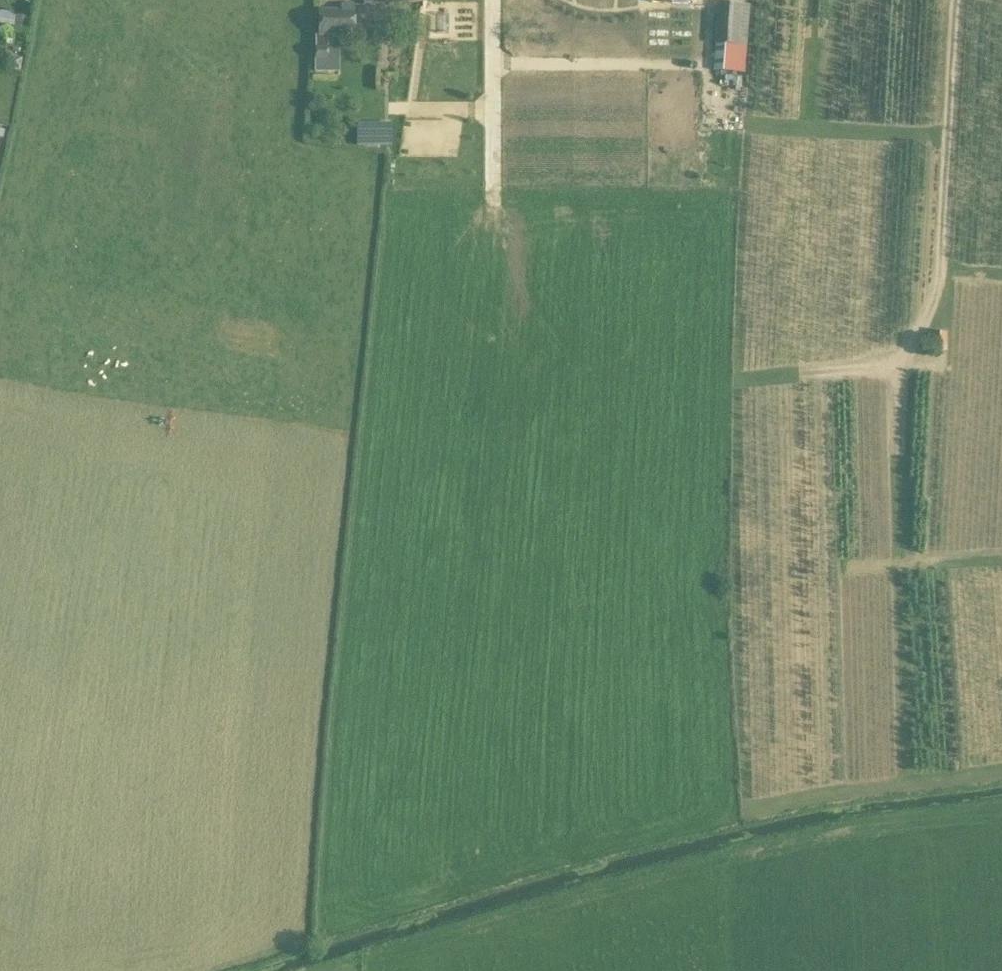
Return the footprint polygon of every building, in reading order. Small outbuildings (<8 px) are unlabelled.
[(714,45),(712,71),(744,74),(750,6),(717,3),(714,45)] [(354,5),(340,5),(340,10),(318,10),(318,36),(316,36),(316,61),(328,61),(327,37),(354,37),(354,5)] [(378,146),(391,146),(391,130),(378,130),(378,146)]
